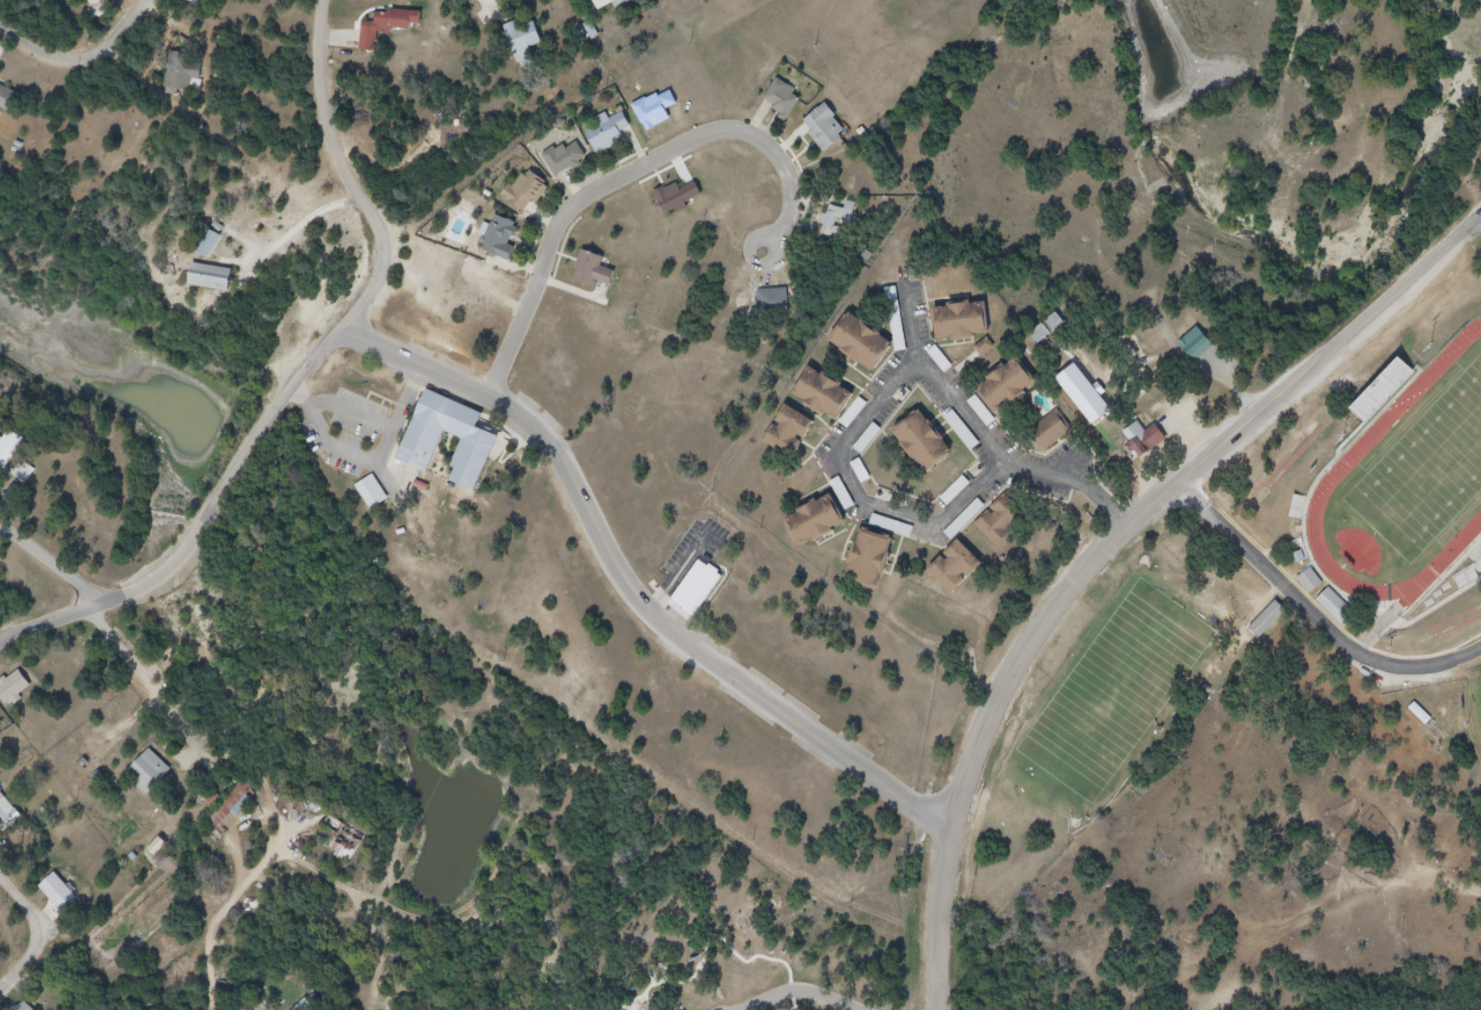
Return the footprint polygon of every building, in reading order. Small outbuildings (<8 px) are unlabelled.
[(606,16),(636,0),(597,0),(606,16)] [(429,18),(400,15),(400,18),(384,17),(383,29),(370,28),(368,59),(384,61),(385,42),(400,44),(401,36),(417,38),(418,31),(428,32),(429,18)] [(539,18),(510,31),(526,68),(537,63),(533,56),(552,48),(539,18)] [(179,58),(174,95),(195,97),(197,84),(208,85),(211,61),(179,58)] [(785,82),(772,103),(781,109),(780,117),(786,120),(784,124),(791,128),(805,104),(801,102),(806,94),(785,82)] [(19,115),(27,98),(0,86),(0,107),(19,115)] [(833,108),(812,126),(818,133),(817,140),(831,159),(849,145),(846,141),(855,134),(851,129),(847,131),(843,125),(844,122),(833,108)] [(613,114),(602,120),(604,125),(595,130),(599,137),(593,140),(604,160),(632,144),(626,134),(636,129),(630,118),(618,125),(613,114)] [(560,148),(546,157),(564,183),(595,162),(583,145),(573,152),(571,149),(564,154),(560,148)] [(538,174),(533,181),(530,179),(523,189),(518,185),(511,195),(529,207),(532,203),(535,206),(552,183),(538,174)] [(685,186),(664,197),(675,217),(709,199),(704,190),(690,197),(685,186)] [(851,214),(831,208),(822,239),(842,244),(851,214)] [(503,218),(492,257),(517,264),(528,226),(503,218)] [(197,253),(208,260),(221,237),(210,230),(197,253)] [(589,248),(582,273),(586,274),(582,286),(601,292),(604,284),(618,288),(623,271),(610,267),(614,255),(589,248)] [(200,268),(196,294),(237,301),(242,275),(200,268)] [(993,315),(986,316),(986,308),(941,312),(945,351),(980,347),(980,343),(996,341),(993,315)] [(859,324),(840,349),(880,379),(899,354),(859,324)] [(1037,345),(1050,336),(1043,326),(1030,335),(1037,345)] [(1206,333),(1179,355),(1197,376),(1223,353),(1206,333)] [(929,354),(945,374),(953,368),(937,348),(929,354)] [(1351,410),(1367,426),(1417,375),(1401,359),(1351,410)] [(1026,370),(987,401),(1005,424),(1044,393),(1026,370)] [(1060,389),(1097,437),(1121,418),(1110,404),(1116,399),(1106,386),(1097,393),(1081,372),(1060,389)] [(821,376),(805,401),(842,425),(858,400),(821,376)] [(433,480),(452,438),(471,446),(459,474),(463,476),(458,487),(458,492),(468,498),(482,500),(506,444),(486,436),(494,419),(435,393),(403,467),(433,480)] [(796,411),(776,449),(801,463),(822,424),(796,411)] [(980,444),(953,412),(945,420),(972,451),(980,444)] [(1062,414),(1031,438),(1041,451),(1051,454),(1078,434),(1062,414)] [(928,415),(899,436),(932,479),(960,458),(928,415)] [(1161,424),(1151,432),(1146,424),(1130,435),(1135,441),(1131,446),(1139,457),(1143,454),(1149,463),(1158,458),(1155,454),(1173,441),(1161,424)] [(12,481),(26,456),(0,441),(0,474),(12,481)] [(14,475),(24,485),(35,473),(25,464),(14,475)] [(940,499),(949,508),(971,485),(963,476),(940,499)] [(1012,495),(982,527),(1004,547),(1034,515),(1012,495)] [(833,500),(793,522),(809,550),(848,528),(833,500)] [(869,528),(849,582),(882,594),(902,540),(869,528)] [(967,547),(936,580),(959,601),(990,568),(967,547)] [(698,623),(728,581),(707,566),(677,608),(698,623)] [(1324,584),(1311,568),(1297,579),(1310,595),(1324,584)] [(1317,602),(1345,630),(1358,617),(1330,588),(1317,602)] [(1288,613),(1277,602),(1249,629),(1260,640),(1288,613)] [(26,677),(1,696),(13,712),(38,692),(26,677)] [(1433,720),(1416,704),(1410,710),(1427,726),(1433,720)] [(157,755),(134,781),(156,800),(179,773),(157,755)] [(237,818),(254,801),(248,796),(253,790),(244,782),(209,821),(219,830),(233,814),(237,818)] [(13,840),(31,824),(0,790),(0,826),(13,840)] [(62,880),(47,894),(72,921),(87,907),(62,880)]
